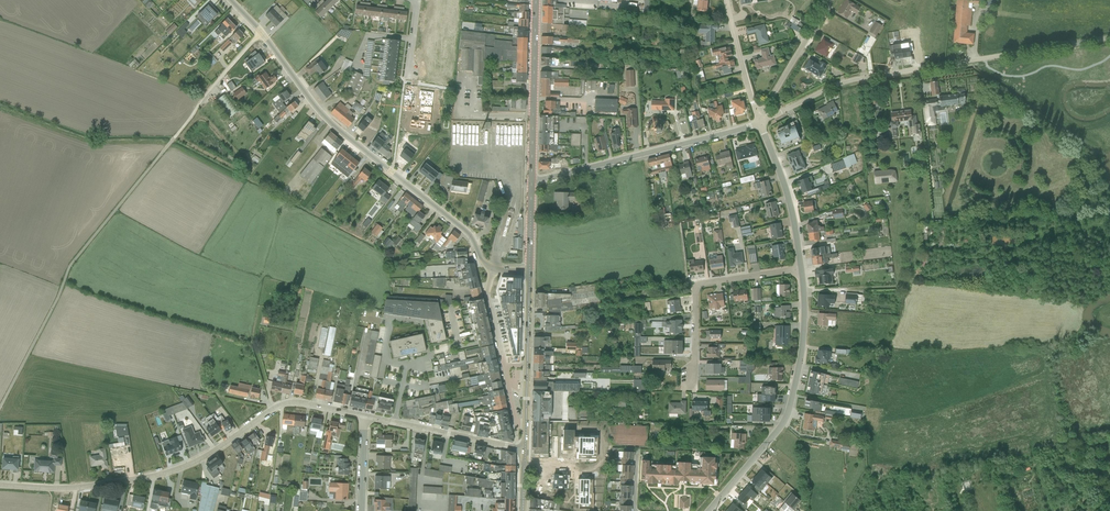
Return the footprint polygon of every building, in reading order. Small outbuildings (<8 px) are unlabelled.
[(707,13),(708,0),(707,0),(696,0),(695,12),(707,13)] [(953,44),(973,45),(974,34),(967,33),(967,26),(970,26),(972,5),(978,5),(978,0),(956,0),(953,44)] [(329,14),(335,7),(329,1),(323,8),(329,14)] [(858,9),(844,1),(835,14),(844,20),(849,12),(854,15),(858,9)] [(210,22),(219,13),(209,3),(197,15),(203,21),(206,19),(210,22)] [(272,22),(282,11),(276,5),(265,16),(272,22)] [(352,14),(360,15),(361,7),(353,6),(352,14)] [(360,15),(369,16),(370,8),(361,7),(360,15)] [(540,15),(550,15),(550,7),(540,7),(540,15)] [(323,20),(329,14),(323,8),(317,14),(323,20)] [(369,16),(378,18),(379,9),(370,8),(369,16)] [(378,18),(386,19),(387,10),(379,9),(378,18)] [(386,19),(395,20),(396,11),(387,10),(386,19)] [(272,22),(278,28),(288,17),(282,11),(272,22)] [(395,20),(404,21),(405,12),(396,11),(395,20)] [(515,20),(525,21),(525,13),(515,12),(515,20)] [(540,15),(540,24),(550,24),(550,15),(540,15)] [(210,35),(215,40),(232,23),(227,19),(216,30),(215,29),(210,35)] [(185,27),(188,31),(198,24),(195,20),(185,27)] [(510,21),(497,20),(496,28),(510,29),(510,21)] [(515,20),(515,29),(525,29),(525,21),(515,20)] [(786,27),(795,32),(798,28),(789,22),(786,27)] [(225,39),(236,28),(232,23),(215,40),(217,42),(216,43),(219,46),(225,40),(225,39)] [(177,28),(173,24),(165,32),(168,36),(177,28)] [(540,34),(550,34),(550,24),(540,24),(540,34)] [(870,32),(877,36),(882,28),(875,24),(870,32)] [(341,25),(339,28),(337,27),(332,35),(336,37),(337,34),(345,38),(349,30),(344,28),(345,26),(341,25)] [(717,30),(717,26),(697,25),(697,34),(705,34),(705,43),(714,43),(714,30),(717,30)] [(758,45),(769,42),(765,25),(746,29),(747,34),(755,32),(758,45)] [(515,38),(525,39),(525,29),(515,29),(515,38)] [(235,43),(243,35),(238,30),(219,48),(223,52),(232,44),(233,44),(234,44),(235,43)] [(514,62),(524,62),(524,52),(514,52),(515,38),(461,31),(459,50),(461,50),(460,72),(472,72),(471,77),(477,78),(477,85),(482,86),(483,62),(514,62)] [(539,45),(551,46),(551,38),(540,37),(539,45)] [(515,38),(514,52),(524,52),(525,39),(515,38)] [(363,39),(360,75),(367,75),(369,39),(363,39)] [(384,46),(399,48),(399,41),(385,40),(384,46)] [(831,46),(822,40),(815,52),(825,57),(831,46)] [(902,44),(900,44),(903,59),(911,57),(910,52),(913,51),(912,43),(909,44),(908,42),(901,43),(902,44)] [(895,60),(903,59),(900,44),(889,46),(891,55),(894,54),(895,60)] [(383,54),(398,55),(399,48),(384,46),(383,54)] [(540,47),(539,58),(550,58),(550,48),(540,47)] [(720,58),(732,56),(730,47),(718,49),(720,58)] [(250,71),(265,60),(257,49),(242,60),(250,71)] [(755,70),(776,65),(773,54),(770,55),(768,49),(760,51),(762,58),(752,60),(755,70)] [(382,60),(397,62),(398,55),(383,54),(382,60)] [(863,58),(857,55),(853,61),(859,64),(863,58)] [(217,62),(212,56),(203,64),(208,70),(217,62)] [(345,66),(347,67),(349,61),(341,58),(337,67),(343,70),(345,66)] [(539,66),(550,66),(550,58),(539,58),(539,66)] [(316,76),(326,70),(320,60),(310,66),(316,76)] [(381,67),(396,69),(397,62),(382,60),(381,67)] [(805,60),(800,70),(815,79),(820,79),(822,78),(828,68),(818,62),(816,66),(805,60)] [(727,70),(735,67),(733,61),(725,63),(727,70)] [(514,62),(514,73),(524,73),(524,62),(514,62)] [(380,74),(395,76),(396,69),(381,67),(380,74)] [(676,71),(678,79),(686,77),(684,69),(676,71)] [(348,88),(355,91),(359,80),(355,78),(357,73),(349,70),(344,84),(349,86),(348,88)] [(626,71),(627,87),(635,87),(634,70),(626,71)] [(263,90),(277,80),(272,74),(268,77),(264,72),(255,78),(263,90)] [(513,83),(524,83),(524,73),(514,73),(513,83)] [(379,81),(394,83),(395,76),(380,74),(379,81)] [(550,86),(564,87),(564,79),(550,78),(550,86)] [(225,88),(228,84),(221,79),(218,82),(225,88)] [(539,98),(549,98),(549,80),(539,80),(539,98)] [(582,80),(582,91),(590,91),(591,81),(582,80)] [(312,89),(316,95),(326,88),(321,82),(312,89)] [(245,93),(241,88),(232,94),(236,100),(245,93)] [(321,101),(330,94),(326,88),(316,95),(321,101)] [(966,104),(964,88),(956,89),(956,95),(939,97),(939,99),(923,101),(926,127),(935,126),(933,108),(966,104)] [(281,102),(288,97),(284,91),(276,96),(281,102)] [(432,100),(433,93),(420,91),(420,93),(419,93),(418,99),(421,99),(432,100)] [(869,106),(878,105),(878,91),(868,92),(869,106)] [(621,97),(619,104),(626,107),(628,101),(621,97)] [(420,106),(431,108),(432,100),(421,99),(421,101),(420,101),(419,106),(420,106)] [(508,108),(523,109),(524,100),(509,99),(508,108)] [(594,99),(594,112),(618,113),(618,100),(594,99)] [(652,110),(675,111),(675,99),(665,99),(665,102),(652,102),(652,110)] [(740,100),(731,102),(733,107),(735,107),(735,109),(745,106),(744,102),(741,102),(740,100)] [(351,101),(348,107),(356,112),(360,106),(351,101)] [(555,115),(556,102),(543,101),(543,115),(555,115)] [(823,120),(838,113),(832,101),(817,109),(823,120)] [(287,113),(295,107),(291,102),(283,108),(287,113)] [(338,121),(348,110),(338,102),(329,113),(338,121)] [(431,115),(431,108),(420,106),(420,109),(419,109),(418,114),(419,114),(431,115)] [(744,114),(743,111),(746,111),(745,106),(735,109),(736,112),(734,112),(735,116),(744,114)] [(720,118),(717,107),(713,108),(713,107),(708,109),(710,118),(713,117),(713,120),(716,119),(717,122),(720,122),(720,118)] [(628,128),(638,128),(637,108),(622,109),(623,115),(627,115),(628,128)] [(338,121),(346,127),(355,116),(348,110),(338,121)] [(915,135),(920,134),(919,124),(917,125),(915,116),(911,116),(910,110),(889,113),(890,123),(889,123),(889,129),(888,129),(889,138),(897,137),(896,129),(898,128),(897,122),(907,121),(908,128),(911,128),(914,127),(915,135)] [(700,129),(705,127),(703,119),(704,119),(703,115),(700,116),(699,111),(696,112),(700,129)] [(700,129),(696,112),(690,113),(694,130),(700,129)] [(272,123),(278,117),(274,114),(269,120),(272,123)] [(430,122),(431,115),(419,114),(419,116),(418,116),(418,121),(424,122),(430,122)] [(357,127),(362,132),(372,121),(366,116),(357,127)] [(538,116),(538,133),(548,133),(548,117),(538,116)] [(424,130),(424,122),(418,121),(413,120),(413,121),(410,121),(409,128),(424,130)] [(315,129),(306,123),(297,135),(306,142),(315,129)] [(661,132),(662,130),(663,129),(662,127),(661,126),(660,125),(658,125),(657,125),(655,126),(654,127),(654,129),(654,131),(655,132),(657,133),(658,133),(660,133),(661,132)] [(781,146),(799,139),(794,127),(776,134),(781,146)] [(610,134),(613,149),(620,147),(618,138),(622,137),(620,128),(612,130),(613,133),(610,134)] [(333,152),(341,143),(328,132),(320,141),(333,152)] [(580,135),(570,134),(570,146),(579,147),(580,135)] [(605,150),(606,150),(605,144),(603,136),(593,139),(597,152),(605,150)] [(376,151),(382,143),(374,137),(368,145),(376,151)] [(376,151),(383,156),(389,148),(382,143),(376,151)] [(746,147),(735,150),(738,161),(758,156),(755,143),(746,146),(746,147)] [(399,157),(407,163),(416,153),(405,144),(402,148),(404,151),(399,157)] [(331,158),(320,149),(299,175),(309,184),(331,158)] [(331,165),(336,169),(348,154),(341,149),(332,161),(333,161),(331,165)] [(727,170),(734,168),(729,151),(725,152),(725,153),(720,155),(716,156),(718,165),(725,164),(727,170)] [(793,175),(805,170),(798,151),(785,156),(793,175)] [(354,159),(348,154),(336,169),(342,174),(354,159)] [(666,172),(673,170),(670,154),(662,156),(666,172)] [(666,172),(662,156),(655,158),(659,173),(660,179),(667,177),(666,172)] [(702,172),(711,170),(709,162),(707,156),(695,159),(698,171),(702,171),(702,172)] [(652,175),(659,173),(655,158),(648,160),(652,175)] [(347,178),(359,163),(354,159),(342,174),(347,178)] [(839,159),(833,161),(834,163),(828,165),(830,171),(842,166),(839,159)] [(687,178),(693,177),(689,161),(685,162),(686,164),(679,165),(682,178),(687,177),(687,178)] [(537,171),(549,171),(549,162),(537,162),(537,171)] [(739,165),(741,173),(753,170),(751,162),(739,165)] [(425,177),(432,168),(425,163),(419,172),(425,177)] [(328,165),(323,175),(329,178),(335,168),(328,165)] [(362,183),(369,174),(362,168),(355,176),(362,183)] [(438,173),(432,168),(425,177),(432,182),(438,173)] [(871,169),(871,183),(893,182),(893,169),(871,169)] [(835,175),(828,178),(829,184),(837,181),(835,175)] [(799,191),(810,186),(807,179),(796,184),(799,191)] [(380,198),(387,189),(376,180),(368,189),(380,198)] [(448,191),(464,194),(466,182),(449,180),(448,191)] [(760,199),(772,196),(768,180),(754,184),(755,190),(757,189),(760,199)] [(486,193),(484,182),(476,184),(479,194),(480,198),(483,198),(482,194),(486,193)] [(405,205),(411,198),(404,192),(398,199),(405,205)] [(556,213),(567,213),(567,201),(578,201),(578,192),(553,192),(553,200),(556,200),(556,213)] [(417,212),(421,206),(411,198),(405,205),(415,214),(417,212)] [(803,213),(813,212),(812,201),(802,202),(803,213)] [(768,218),(779,216),(775,202),(764,204),(768,218)] [(842,209),(832,211),(833,218),(843,216),(842,209)] [(417,212),(415,214),(407,223),(413,228),(422,216),(417,212)] [(736,226),(733,213),(725,215),(726,221),(730,220),(731,227),(736,226)] [(470,226),(486,230),(488,219),(473,215),(470,226)] [(362,227),(369,221),(365,217),(358,223),(362,227)] [(806,224),(807,234),(818,232),(816,222),(806,224)] [(367,231),(372,236),(379,227),(374,223),(367,231)] [(771,239),(783,237),(780,223),(769,225),(771,239)] [(428,239),(439,227),(437,225),(434,228),(432,227),(430,229),(428,228),(423,235),(428,239)] [(428,239),(434,244),(440,237),(438,235),(440,233),(438,231),(440,228),(439,227),(428,239)] [(452,243),(458,236),(452,231),(446,237),(452,243)] [(363,238),(369,241),(372,235),(366,232),(363,238)] [(809,243),(819,241),(818,232),(807,234),(809,243)] [(415,244),(420,236),(416,233),(411,241),(415,244)] [(388,250),(398,239),(395,237),(390,242),(384,236),(379,242),(388,250)] [(511,250),(521,250),(521,237),(517,237),(512,236),(511,250)] [(428,248),(432,252),(437,247),(432,243),(428,248)] [(773,261),(786,259),(783,244),(771,246),(773,261)] [(755,245),(748,246),(750,264),(758,263),(755,245)] [(810,249),(811,258),(821,257),(819,247),(810,249)] [(727,249),(730,267),(736,267),(736,264),(743,263),(742,252),(734,253),(733,248),(727,249)] [(450,259),(466,258),(466,252),(459,252),(459,250),(447,252),(444,254),(445,259),(450,259)] [(710,271),(724,269),(722,256),(716,256),(716,259),(709,260),(710,271)] [(812,267),(822,266),(821,257),(811,258),(812,267)] [(689,273),(703,271),(702,261),(695,262),(694,260),(687,260),(689,273)] [(458,280),(476,276),(473,264),(466,264),(454,264),(458,280)] [(854,270),(855,273),(862,272),(861,264),(851,266),(852,271),(854,270)] [(820,286),(831,285),(829,269),(818,270),(820,286)] [(468,286),(469,289),(479,287),(476,276),(458,280),(460,287),(465,285),(466,287),(468,286)] [(441,277),(429,277),(429,286),(441,285),(441,277)] [(500,303),(520,304),(520,278),(501,277),(497,291),(500,303)] [(545,308),(547,307),(548,313),(600,306),(597,284),(568,287),(569,294),(534,293),(534,308),(545,308)] [(779,296),(790,296),(789,284),(779,284),(779,296)] [(471,301),(482,299),(479,287),(469,289),(471,296),(463,298),(463,301),(465,301),(471,301)] [(733,302),(748,300),(746,288),(732,291),(733,302)] [(709,309),(724,306),(722,292),(707,295),(709,309)] [(862,293),(844,292),(844,302),(862,304),(862,293)] [(834,303),(835,294),(818,293),(817,306),(828,307),(828,303),(834,303)] [(432,341),(445,338),(437,299),(385,296),(382,312),(428,319),(432,341)] [(476,315),(485,313),(482,299),(471,301),(465,301),(469,315),(471,314),(476,315)] [(670,313),(681,311),(679,299),(668,300),(670,313)] [(506,328),(519,328),(520,304),(500,303),(506,328)] [(774,318),(790,317),(790,305),(774,305),(774,318)] [(835,320),(836,314),(817,312),(817,324),(827,325),(828,320),(835,320)] [(478,347),(492,344),(488,328),(485,313),(476,315),(471,314),(469,315),(472,331),(475,342),(477,341),(478,347)] [(543,330),(558,330),(558,314),(544,315),(544,321),(542,321),(543,330)] [(638,331),(639,322),(645,323),(645,318),(633,318),(632,331),(638,331)] [(669,332),(682,332),(682,319),(669,319),(669,321),(665,321),(665,327),(669,327),(669,332)] [(774,345),(789,345),(789,325),(774,325),(774,345)] [(328,355),(331,327),(325,326),(321,354),(328,355)] [(512,356),(519,356),(519,328),(506,328),(512,356)] [(734,334),(735,338),(739,337),(738,334),(744,333),(743,329),(738,330),(739,333),(734,334)] [(379,331),(372,330),(365,362),(373,364),(371,376),(377,377),(382,355),(380,354),(375,353),(377,342),(377,341),(379,331)] [(709,338),(721,338),(721,330),(709,330),(709,338)] [(422,334),(389,341),(393,359),(426,351),(422,334)] [(533,337),(533,348),(543,348),(544,349),(544,344),(549,344),(549,338),(533,337)] [(569,341),(569,342),(566,342),(565,350),(581,351),(581,354),(587,353),(587,347),(581,348),(581,346),(575,346),(575,341),(569,341)] [(478,353),(479,357),(494,353),(492,345),(465,351),(466,355),(478,353)] [(706,356),(719,356),(720,346),(706,346),(706,356)] [(830,359),(831,350),(817,348),(816,355),(814,355),(814,363),(827,364),(827,359),(830,359)] [(477,363),(495,359),(494,353),(479,357),(466,360),(461,361),(446,364),(440,365),(436,366),(437,371),(460,367),(461,370),(468,368),(467,365),(477,363)] [(533,363),(542,364),(549,364),(549,355),(533,355),(533,363)] [(310,357),(307,371),(316,373),(319,359),(310,357)] [(477,363),(478,368),(496,364),(495,359),(477,363)] [(736,359),(737,371),(743,371),(743,376),(752,376),(751,364),(747,364),(746,359),(736,359)] [(322,399),(330,363),(330,361),(323,360),(315,398),(322,399)] [(671,367),(671,360),(651,360),(651,370),(665,369),(665,367),(671,367)] [(705,373),(721,373),(721,362),(705,363),(705,373)] [(322,399),(330,401),(334,383),(331,382),(334,365),(332,364),(332,363),(330,363),(322,399)] [(492,371),(498,370),(496,364),(478,368),(480,375),(492,372),(492,371)] [(769,380),(783,380),(783,366),(769,366),(769,380)] [(337,369),(336,377),(343,378),(344,370),(337,369)] [(805,390),(824,394),(829,375),(810,370),(805,390)] [(281,393),(285,372),(278,371),(276,382),(272,381),(270,390),(281,393)] [(485,381),(485,384),(500,381),(498,371),(492,372),(480,375),(469,377),(471,386),(478,384),(478,382),(485,381)] [(281,393),(289,394),(292,383),(287,382),(289,373),(285,372),(281,393)] [(293,394),(302,395),(306,373),(302,372),(299,384),(296,383),(293,394)] [(532,391),(548,391),(562,391),(568,391),(578,391),(578,382),(546,382),(546,377),(532,377),(532,391)] [(341,404),(347,405),(348,400),(349,400),(351,392),(348,391),(349,383),(352,384),(353,380),(346,379),(345,386),(344,390),(341,404)] [(642,379),(634,379),(634,390),(646,391),(646,383),(642,383),(642,379)] [(706,390),(723,390),(723,379),(706,379),(706,390)] [(856,383),(838,379),(837,385),(855,390),(856,383)] [(488,392),(502,389),(500,381),(485,384),(468,388),(469,393),(479,391),(478,389),(487,387),(488,392)] [(737,389),(737,393),(747,393),(747,383),(742,383),(742,389),(737,389)] [(445,384),(438,385),(439,392),(447,390),(445,384)] [(246,397),(257,399),(259,388),(248,386),(246,397)] [(333,402),(341,404),(344,390),(336,388),(333,402)] [(365,408),(368,391),(356,388),(356,392),(352,391),(349,405),(365,408)] [(478,399),(503,395),(502,389),(488,392),(482,394),(482,396),(477,397),(478,399)] [(365,408),(375,411),(378,397),(375,396),(375,397),(371,396),(372,391),(368,391),(365,408)] [(548,394),(548,391),(532,391),(532,406),(551,406),(551,394),(548,394)] [(163,414),(189,406),(186,395),(180,397),(180,395),(176,396),(178,402),(161,407),(163,414)] [(436,408),(435,403),(434,395),(404,401),(402,411),(418,407),(419,409),(430,408),(431,408),(436,408)] [(487,405),(488,407),(505,403),(503,395),(478,399),(478,400),(452,404),(451,400),(435,403),(436,408),(437,408),(437,409),(438,409),(444,409),(448,409),(450,415),(459,413),(457,407),(459,407),(479,404),(478,402),(483,402),(484,405),(487,405)] [(378,397),(375,411),(390,414),(393,400),(378,397)] [(812,411),(820,412),(821,404),(818,404),(818,401),(804,399),(803,406),(813,407),(812,411)] [(668,413),(686,413),(686,400),(680,400),(680,402),(668,402),(668,413)] [(692,410),(707,410),(707,401),(692,400),(692,410)] [(489,413),(506,409),(505,403),(488,407),(488,409),(481,410),(481,412),(488,412),(489,413)] [(551,406),(532,406),(531,421),(548,421),(548,418),(550,418),(551,406)] [(418,407),(402,411),(401,417),(418,420),(419,415),(422,416),(423,412),(430,412),(430,408),(419,409),(418,407)] [(428,423),(434,424),(436,414),(436,413),(437,414),(438,409),(437,409),(437,408),(436,408),(431,408),(428,423)] [(440,425),(448,427),(450,415),(448,409),(444,409),(442,415),(440,425)] [(511,430),(506,409),(489,413),(488,412),(491,428),(492,433),(489,434),(490,436),(497,434),(501,434),(500,432),(511,430)] [(822,421),(823,416),(804,412),(801,428),(814,431),(814,426),(812,425),(813,419),(822,421)] [(225,432),(232,429),(227,420),(225,421),(221,416),(218,418),(214,413),(210,415),(221,430),(224,428),(225,432)] [(440,425),(442,415),(436,414),(434,424),(440,425)] [(212,437),(221,430),(210,415),(205,419),(210,426),(206,429),(212,437)] [(292,434),(294,416),(284,415),(282,428),(283,430),(287,430),(286,433),(292,434)] [(300,427),(304,427),(305,417),(294,416),(292,434),(299,435),(300,427)] [(308,427),(318,429),(320,419),(310,416),(308,427)] [(461,430),(474,432),(475,424),(472,423),(473,418),(463,416),(461,430)] [(480,436),(484,417),(480,417),(475,417),(476,419),(475,424),(474,432),(473,434),(480,436)] [(480,436),(487,437),(489,428),(491,428),(489,420),(488,420),(487,418),(484,417),(480,436)] [(325,430),(333,432),(335,421),(327,419),(325,430)] [(548,421),(531,421),(530,457),(547,457),(548,421)] [(649,426),(608,424),(611,444),(648,446),(649,426)] [(187,447),(204,441),(202,436),(200,437),(198,431),(193,433),(190,425),(181,429),(187,447)] [(513,440),(511,430),(500,432),(501,434),(497,434),(498,439),(512,442),(513,440)] [(563,430),(562,451),(573,451),(573,448),(575,448),(575,459),(588,459),(588,460),(596,461),(597,437),(573,437),(574,430),(563,430)] [(744,448),(744,443),(745,443),(746,433),(731,432),(731,439),(734,439),(733,448),(744,448)] [(256,443),(260,440),(254,433),(247,438),(255,449),(258,445),(256,443)] [(390,448),(391,434),(375,433),(375,443),(384,444),(384,447),(390,448)] [(165,455),(181,449),(176,435),(159,442),(165,455)] [(268,447),(272,448),(274,438),(264,436),(260,461),(266,462),(268,447)] [(255,449),(247,438),(240,442),(247,451),(246,458),(250,459),(254,456),(255,452),(255,449)] [(422,459),(424,440),(420,439),(414,438),(414,439),(414,457),(422,459)] [(459,451),(461,442),(453,440),(451,450),(459,451)] [(846,450),(847,442),(827,440),(826,447),(846,450)] [(231,445),(239,457),(236,470),(239,471),(240,466),(239,466),(240,464),(242,465),(243,457),(240,452),(243,450),(237,441),(231,445)] [(441,455),(443,443),(433,441),(432,447),(430,446),(430,451),(434,451),(433,454),(441,455)] [(458,454),(465,455),(466,453),(469,453),(471,447),(467,446),(468,443),(461,442),(459,451),(458,454)] [(472,455),(483,457),(485,447),(474,445),(472,455)] [(844,451),(844,462),(852,462),(852,445),(847,445),(847,451),(844,451)] [(100,468),(107,467),(104,448),(96,449),(97,454),(88,456),(90,467),(99,465),(100,468)] [(500,450),(500,460),(514,460),(514,453),(500,450)] [(112,467),(124,465),(123,455),(110,457),(112,467)] [(222,464),(223,463),(217,455),(206,463),(208,467),(206,469),(213,479),(219,474),(218,472),(220,471),(221,472),(224,470),(224,468),(222,464)] [(374,469),(390,469),(390,455),(374,455),(374,469)] [(639,459),(638,479),(646,479),(646,481),(655,482),(655,478),(658,478),(658,481),(663,481),(663,478),(667,478),(667,482),(677,483),(677,479),(711,481),(711,477),(715,478),(715,471),(713,471),(713,467),(716,467),(717,461),(714,461),(714,457),(700,456),(699,467),(695,466),(695,468),(690,468),(690,461),(677,460),(676,468),(669,468),(669,464),(655,463),(654,467),(648,467),(648,460),(639,459)] [(4,469),(20,470),(21,460),(5,458),(4,469)] [(335,474),(348,474),(348,463),(346,463),(346,458),(336,458),(335,474)] [(35,472),(54,474),(55,461),(35,460),(35,472)] [(439,470),(425,468),(424,475),(442,478),(444,471),(451,473),(452,466),(440,464),(439,470)] [(410,467),(409,505),(405,504),(405,510),(415,510),(417,467),(410,467)] [(774,475),(768,470),(766,473),(762,469),(757,475),(767,484),(774,475)] [(495,481),(514,480),(514,472),(494,472),(487,473),(487,480),(494,481),(495,481)] [(554,489),(565,489),(565,481),(568,481),(568,475),(565,475),(565,473),(562,473),(562,475),(553,475),(553,483),(552,483),(552,488),(554,488),(554,489)] [(373,489),(385,489),(385,481),(389,481),(389,476),(374,475),(373,489)] [(767,484),(757,475),(752,481),(756,484),(754,487),(760,492),(767,484)] [(473,481),(473,477),(465,476),(465,479),(466,479),(466,483),(468,484),(468,485),(473,486),(474,481),(473,481)] [(480,487),(484,487),(485,479),(477,478),(477,481),(478,481),(477,486),(480,486),(480,487)] [(493,484),(494,481),(487,480),(485,479),(484,487),(489,488),(491,488),(492,484),(493,484)] [(578,508),(592,508),(593,493),(591,493),(592,479),(578,479),(577,493),(579,493),(578,508)] [(188,498),(194,499),(197,483),(181,480),(179,493),(189,494),(188,498)] [(493,487),(493,489),(514,489),(514,480),(495,481),(495,487),(493,487)] [(198,510),(214,510),(219,488),(206,484),(206,483),(201,482),(200,493),(202,494),(198,510)] [(331,498),(347,499),(347,483),(327,482),(326,494),(331,494),(331,498)] [(442,487),(423,486),(422,493),(441,494),(442,487)] [(748,486),(743,492),(750,498),(753,500),(757,495),(758,496),(761,493),(760,492),(754,487),(752,489),(748,486)] [(222,487),(221,494),(229,496),(231,489),(222,487)] [(473,497),(473,489),(469,488),(469,489),(466,489),(466,493),(464,493),(464,496),(473,497)] [(473,497),(481,497),(481,495),(480,495),(480,490),(478,490),(478,489),(473,489),(473,497)] [(484,497),(493,498),(493,495),(491,495),(492,491),(489,491),(489,490),(484,489),(484,494),(484,497)] [(504,499),(514,499),(514,489),(493,489),(493,492),(494,492),(494,498),(500,498),(500,496),(504,496),(504,499)] [(159,504),(161,491),(153,490),(151,503),(159,504)] [(300,490),(299,500),(307,500),(308,491),(300,490)] [(169,493),(161,491),(159,504),(170,506),(171,499),(168,498),(169,493)] [(270,494),(260,491),(258,496),(259,496),(258,500),(264,501),(263,504),(269,505),(269,502),(270,494)] [(742,501),(740,504),(745,508),(747,505),(745,504),(750,498),(743,492),(738,498),(742,501)] [(801,500),(791,492),(784,501),(794,509),(797,506),(796,505),(801,500)] [(125,505),(141,508),(143,497),(127,494),(125,505)] [(447,510),(461,510),(461,506),(456,506),(457,495),(448,495),(447,510)] [(688,496),(678,495),(678,508),(688,508),(688,496)] [(529,507),(535,508),(547,509),(552,509),(558,510),(560,502),(530,497),(529,507)] [(113,510),(118,510),(119,501),(104,498),(102,509),(113,510)] [(373,510),(391,510),(392,500),(374,499),(373,510)] [(495,508),(492,508),(492,510),(514,510),(514,499),(504,499),(504,503),(495,503),(495,508)] [(89,502),(80,501),(78,510),(87,510),(89,502)] [(96,504),(89,502),(87,510),(95,510),(96,504)] [(68,505),(56,503),(54,510),(66,510),(68,505)] [(728,509),(731,510),(744,510),(746,509),(745,508),(740,504),(737,506),(733,503),(728,509)]
